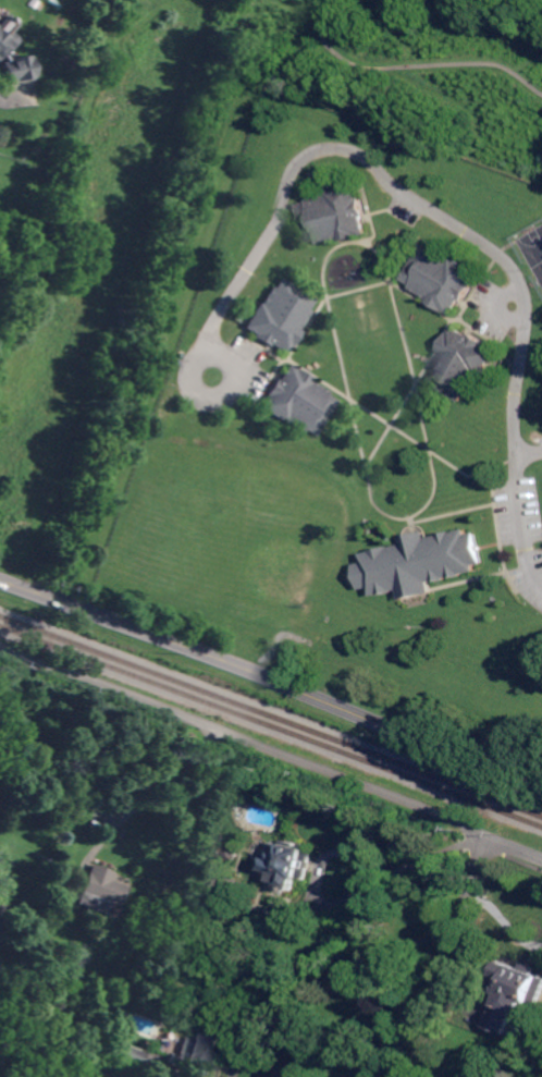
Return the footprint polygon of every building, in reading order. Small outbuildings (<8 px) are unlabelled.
[(1,82),(0,77),(0,63),(2,62),(2,60),(1,58),(0,56),(0,15),(11,23),(4,33),(13,39),(7,48),(5,47),(2,49),(4,51),(7,54),(9,58),(24,54),(25,58),(26,57),(29,75),(28,75),(28,77),(11,81),(10,79),(1,82)] [(360,198),(362,198),(367,215),(367,216),(365,217),(365,219),(368,234),(360,236),(360,237),(355,240),(347,241),(342,242),(341,240),(321,244),(320,242),(309,244),(299,205),(311,201),(310,199),(331,195),(330,192),(332,192),(356,186),(358,186),(358,188),(360,198)] [(434,252),(436,248),(454,259),(455,258),(456,258),(479,272),(478,276),(472,284),(473,285),(465,301),(463,299),(458,306),(453,315),(446,310),(445,311),(441,308),(434,304),(429,301),(430,298),(412,287),(414,285),(404,280),(424,245),(434,252)] [(315,299),(308,309),(310,311),(299,329),(301,331),(292,348),(291,347),(286,354),(270,344),(269,346),(254,336),(256,334),(244,328),(259,304),(261,305),(272,286),(274,289),(280,279),(315,299)] [(471,335),(472,333),(488,344),(486,346),(498,353),(483,377),(481,376),(470,394),(467,392),(461,402),(428,381),(433,371),(431,369),(442,352),(440,350),(449,333),(451,334),(455,327),(471,335)] [(295,369),(296,368),(313,380),(312,381),(330,393),(328,395),(337,402),(316,436),(307,430),(306,432),(287,420),(286,423),(262,407),(270,396),(267,395),(276,380),(279,381),(290,365),(295,369)] [(470,535),(480,533),(486,564),(477,566),(479,572),(431,583),(433,593),(401,600),(398,590),(371,597),(370,588),(361,590),(356,565),(364,563),(361,553),(405,543),(404,537),(428,531),(429,538),(469,529),(470,535)] [(239,862),(215,857),(219,843),(243,848),(239,862)] [(303,879),(298,878),(296,888),(284,884),(284,883),(274,881),(276,872),(267,870),(270,858),(276,859),(278,853),(283,854),(286,844),(310,850),(303,879)] [(118,908),(95,899),(91,909),(76,903),(91,865),(113,873),(110,882),(125,889),(118,908)] [(242,970),(233,966),(239,954),(248,958),(242,970)] [(504,962),(541,975),(541,1005),(535,1003),(532,1011),(527,1009),(525,1015),(516,1012),(508,1035),(485,1027),(489,1017),(493,1019),(495,1013),(492,1012),(495,1002),(501,1004),(504,994),(502,993),(506,979),(500,977),(504,962)] [(213,1068),(210,1076),(207,1076),(168,1062),(172,1052),(177,1054),(184,1037),(192,1040),(196,1028),(223,1038),(219,1049),(214,1048),(207,1066),(213,1068)] [(140,1068),(120,1062),(125,1045),(146,1052),(140,1068)]
